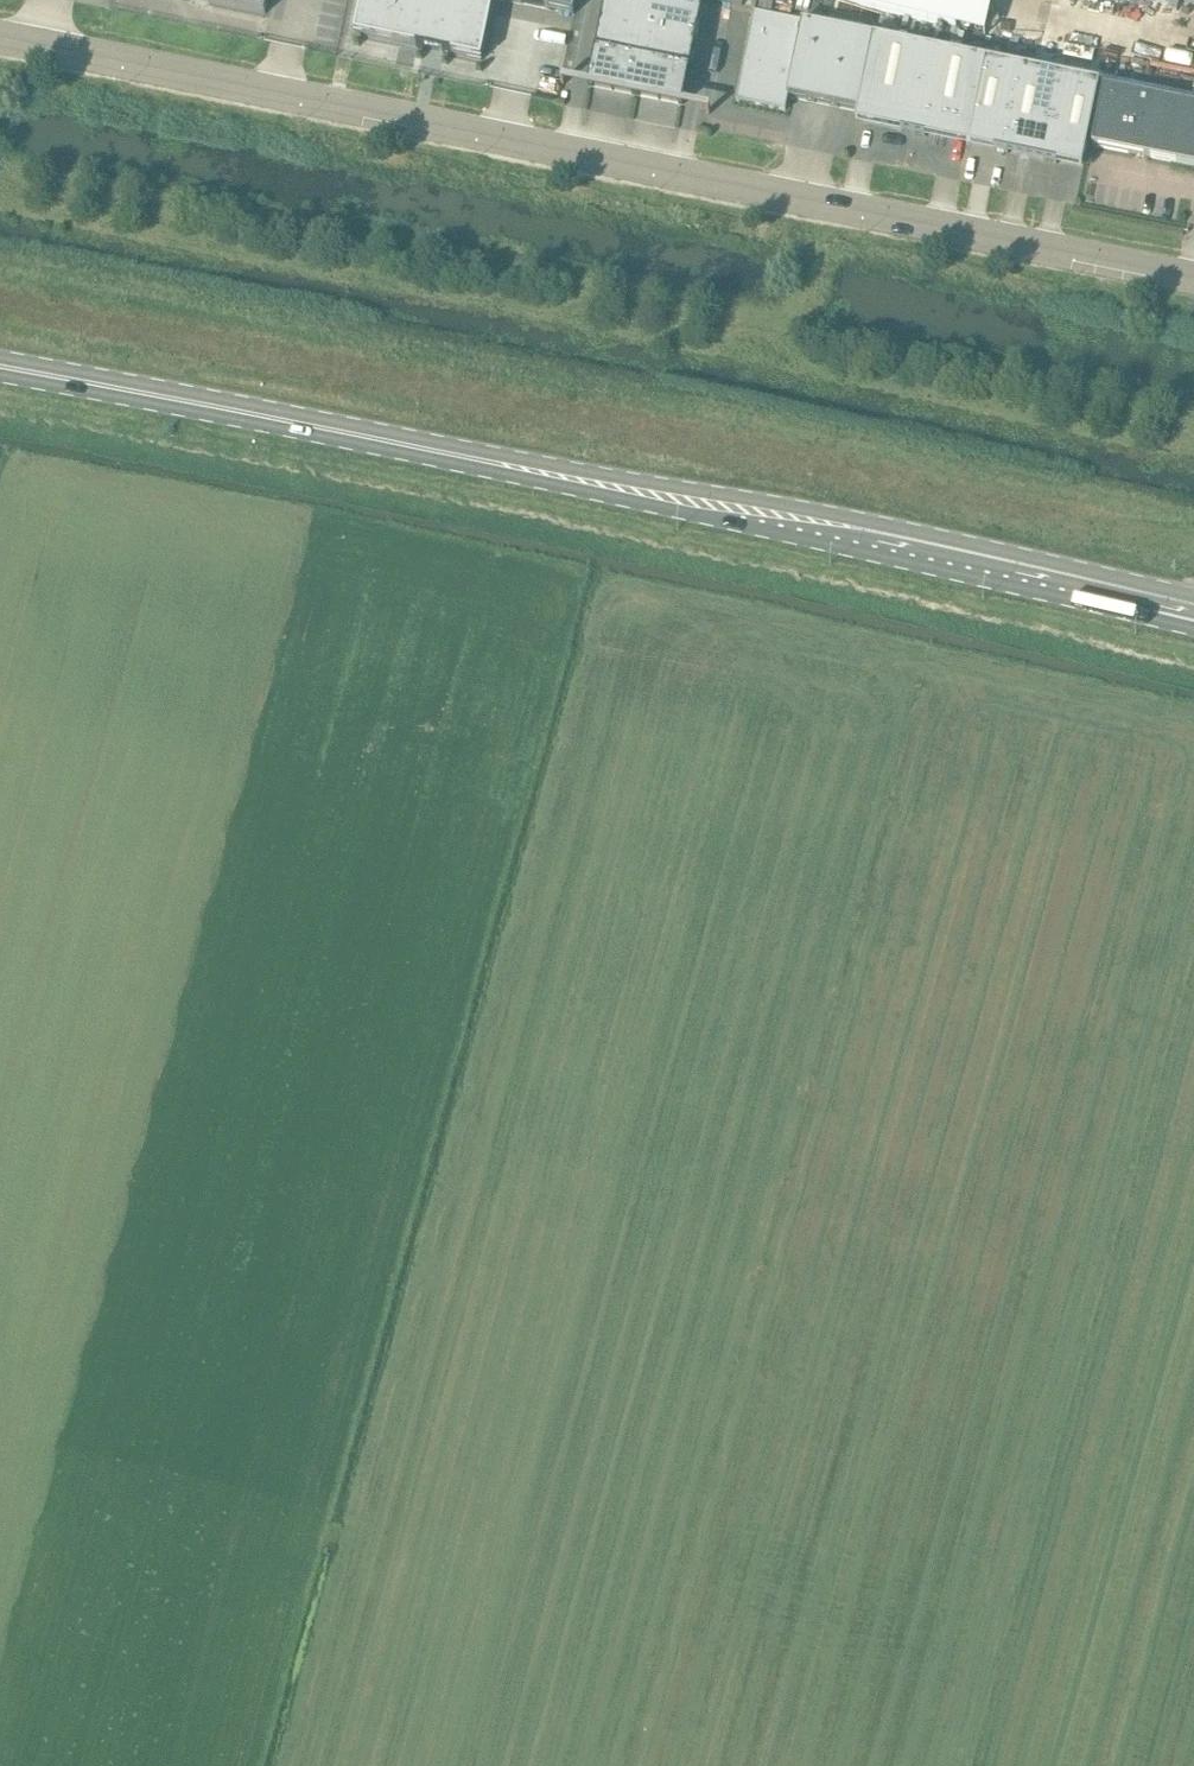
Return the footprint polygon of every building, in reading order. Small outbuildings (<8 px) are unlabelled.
[(266,14),(269,0),(199,0),(266,14)] [(356,34),(481,60),(494,0),(363,0),(356,34)] [(572,16),(575,0),(501,0),(572,16)] [(655,0),(606,0),(605,2),(653,11),(655,0)] [(700,21),(705,0),(655,0),(653,11),(700,21)] [(957,29),(964,0),(839,0),(957,29)] [(653,11),(605,2),(601,26),(648,35),(653,11)] [(695,45),(700,21),(653,11),(648,35),(695,45)] [(755,13),(737,100),(785,110),(788,96),(858,111),(859,111),(874,37),(755,13)] [(648,35),(601,26),(596,50),(643,60),(648,35)] [(690,69),(695,45),(648,35),(643,60),(690,69)] [(858,111),(857,117),(880,122),(902,127),(919,46),(874,37),(859,111),(858,111)] [(902,127),(901,132),(926,137),(927,132),(948,136),(964,55),(941,51),(919,46),(902,127)] [(636,95),(643,60),(596,50),(588,86),(636,95)] [(964,55),(948,136),(993,145),(1009,65),(986,60),(964,55)] [(683,105),(690,69),(643,60),(636,95),(682,105),(683,105)] [(1009,65),(993,145),(996,146),(995,151),(1009,154),(1010,149),(1038,154),(1054,74),(1032,69),(1009,65)] [(1054,74),(1038,154),(1044,156),(1043,161),(1057,164),(1058,158),(1084,164),(1101,83),(1077,79),(1054,74)] [(1092,146),(1193,167),(1193,106),(1104,88),(1092,146)]
